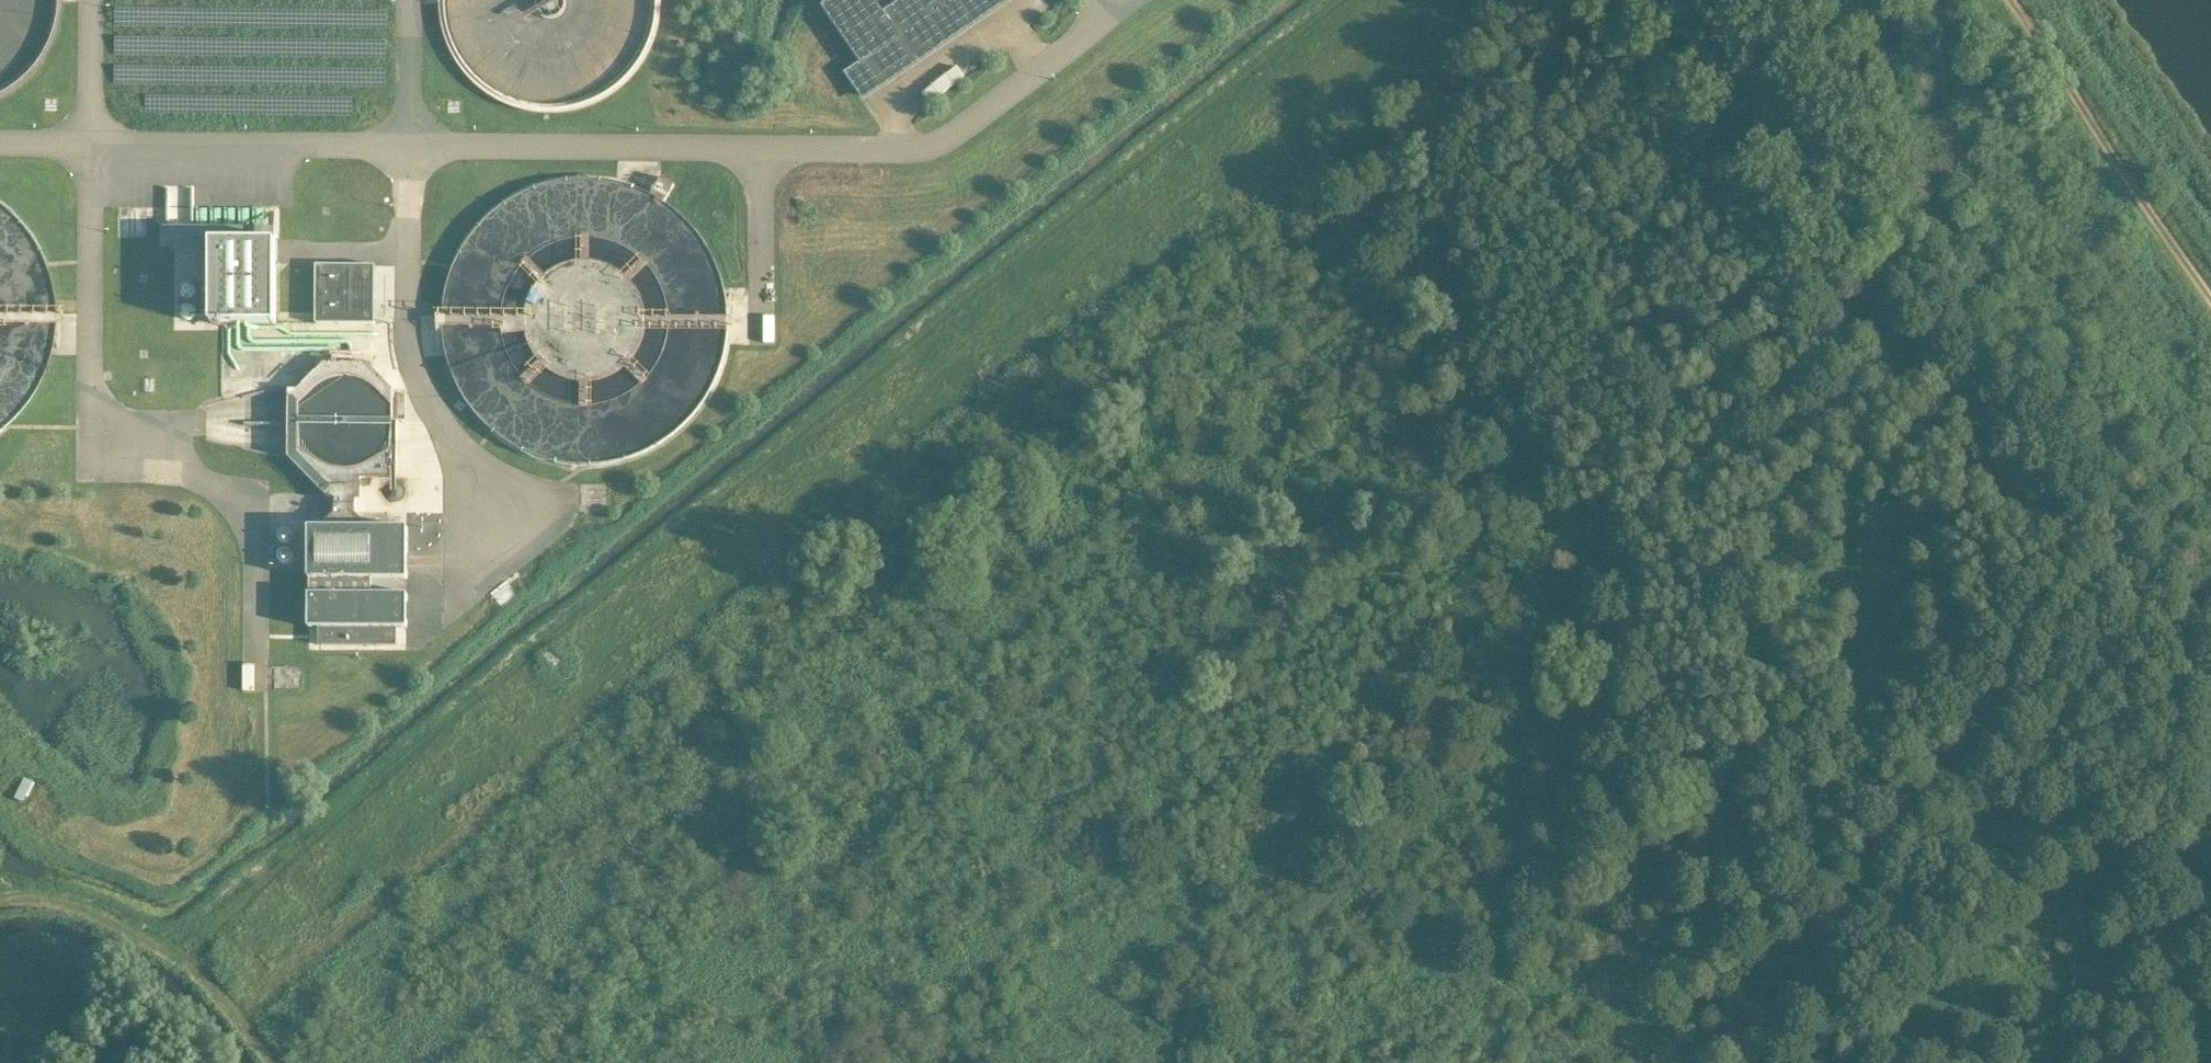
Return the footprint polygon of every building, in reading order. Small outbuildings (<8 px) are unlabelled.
[(821,6),(858,58),(861,62),(862,64),(869,60),(886,86),(1011,0),(899,0),(883,10),(876,0),(829,0),(821,6)] [(661,177),(652,192),(665,200),(674,184),(661,177)] [(210,239),(210,323),(276,323),(276,239),(210,239)] [(317,263),(316,322),(330,322),(375,322),(375,264),(330,264),(317,263)] [(289,389),(289,457),(324,492),(330,498),(335,498),(335,513),(320,525),(310,525),(309,570),(309,577),(310,577),(309,626),(319,626),(319,644),(397,644),(397,626),(407,626),(407,593),(372,592),(372,577),(407,577),(407,575),(407,548),(408,525),(371,525),(356,511),(356,498),(361,498),(361,476),(392,477),(391,492),(397,492),(398,421),(393,420),(393,388),(367,362),(324,361),(298,387),(289,388),(289,389)] [(23,778),(14,799),(22,803),(32,782),(23,778)]
